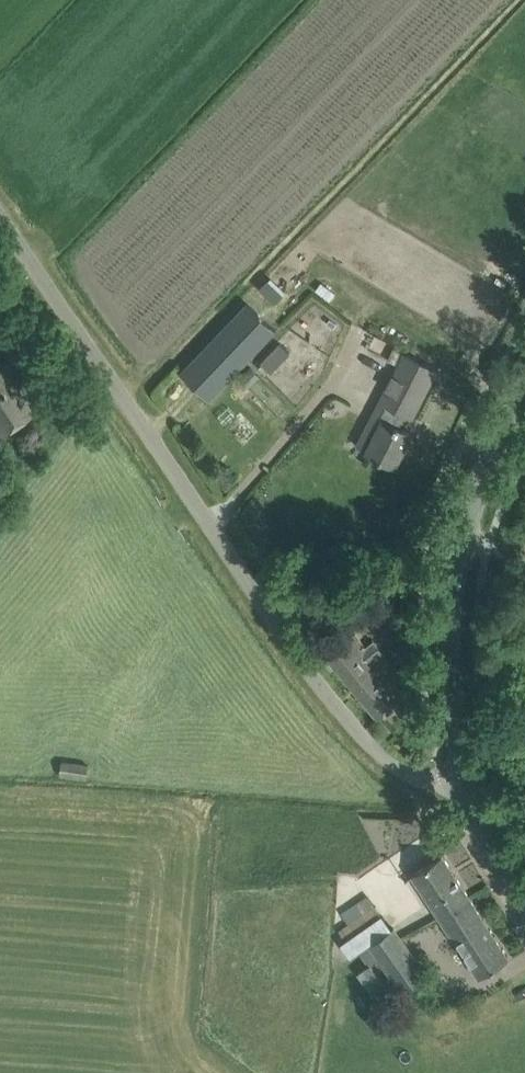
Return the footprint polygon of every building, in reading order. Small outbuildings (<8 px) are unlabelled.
[(258,290),(274,305),(283,295),(268,280),(258,290)] [(247,302),(180,372),(210,400),(277,330),(247,302)] [(394,361),(401,345),(370,331),(362,346),(394,361)] [(436,370),(411,357),(405,354),(380,401),(373,414),(384,420),(368,451),(374,455),(394,465),(410,433),(400,428),(407,415),(412,417),(436,370)] [(33,413),(0,365),(0,435),(33,413)] [(354,633),(327,655),(379,718),(406,696),(395,683),(403,677),(373,640),(365,646),(354,633)] [(60,776),(86,779),(88,763),(62,760),(60,776)] [(413,874),(440,915),(469,896),(442,855),(418,870),(413,874)] [(381,914),(380,915),(367,896),(340,914),(347,924),(338,930),(345,940),(340,943),(350,957),(368,945),(391,929),(381,914)] [(469,896),(440,915),(480,977),(491,969),(509,957),(469,896)] [(368,945),(401,992),(427,974),(394,927),(391,929),(368,945)] [(358,972),(381,1006),(393,998),(370,964),(358,972)]
